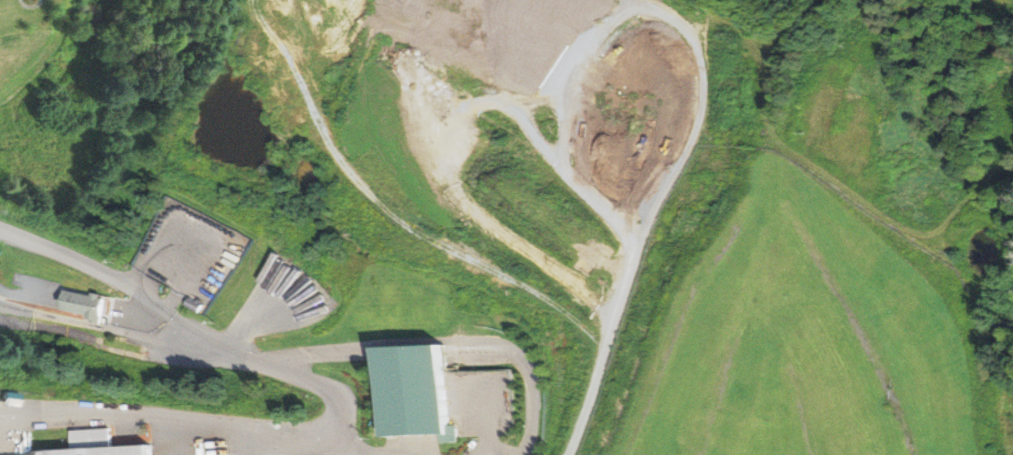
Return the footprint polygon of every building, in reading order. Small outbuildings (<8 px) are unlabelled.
[(65,289),(61,310),(85,315),(84,318),(102,322),(107,298),(101,297),(102,294),(95,292),(94,295),(65,289)] [(189,297),(185,304),(199,311),(202,304),(189,297)] [(381,347),(386,435),(441,432),(441,443),(459,442),(458,423),(450,423),(446,344),(381,347)] [(39,454),(152,454),(151,443),(113,445),(112,427),(70,429),(71,449),(39,451),(39,454)]
